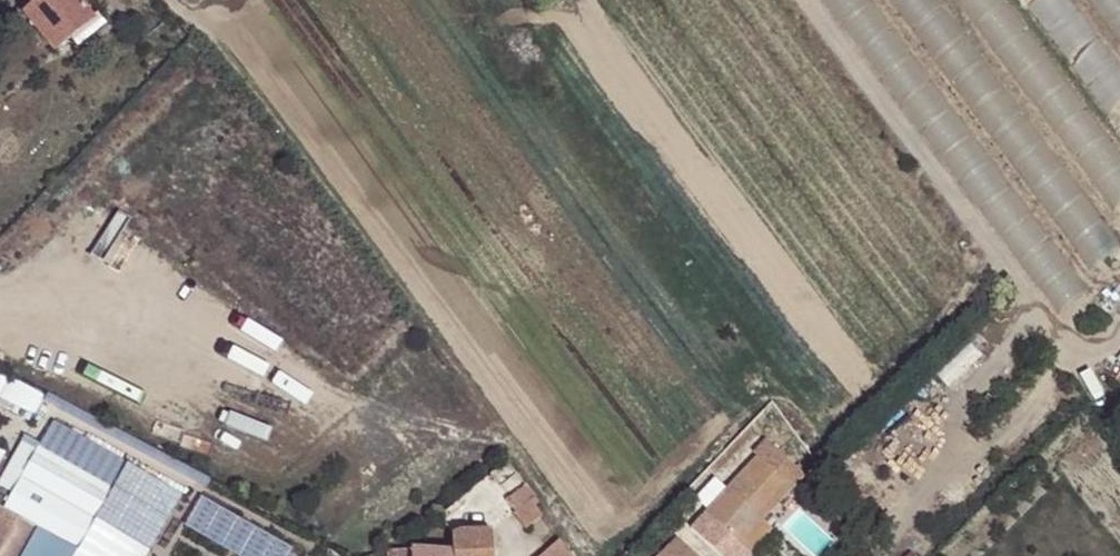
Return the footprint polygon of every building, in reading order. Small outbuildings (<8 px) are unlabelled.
[(18,6),(23,12),(38,0),(24,0),(18,6)] [(54,51),(69,40),(94,18),(79,0),(38,0),(23,12),(54,51)] [(94,18),(69,40),(77,49),(107,25),(99,15),(94,18)] [(0,374),(0,400),(12,380),(0,374)] [(0,400),(35,417),(46,397),(12,380),(0,400)] [(38,448),(113,489),(96,520),(138,544),(131,555),(146,555),(181,494),(51,422),(38,448)] [(706,513),(740,544),(763,520),(805,477),(766,440),(754,453),(758,458),(706,513)] [(21,479),(96,520),(113,489),(38,448),(21,479)] [(488,477),(516,512),(515,512),(527,528),(542,516),(535,507),(539,502),(534,497),(535,496),(508,461),(488,477)] [(445,513),(452,531),(492,530),(515,512),(516,512),(488,477),(445,513)] [(76,550),(77,551),(96,520),(21,479),(3,510),(39,530),(76,550)] [(201,498),(185,527),(238,555),(286,555),(290,549),(201,498)] [(39,530),(3,510),(0,508),(0,555),(23,555),(39,530)] [(138,544),(96,520),(77,551),(76,550),(72,555),(131,555),(138,544)] [(740,544),(750,554),(772,530),(763,520),(740,544)] [(39,530),(23,555),(72,555),(76,550),(39,530)] [(492,530),(452,531),(453,553),(412,550),(391,548),(391,555),(494,555),(492,530)] [(675,540),(660,555),(692,555),(675,540)] [(558,542),(543,555),(569,555),(558,542)]
